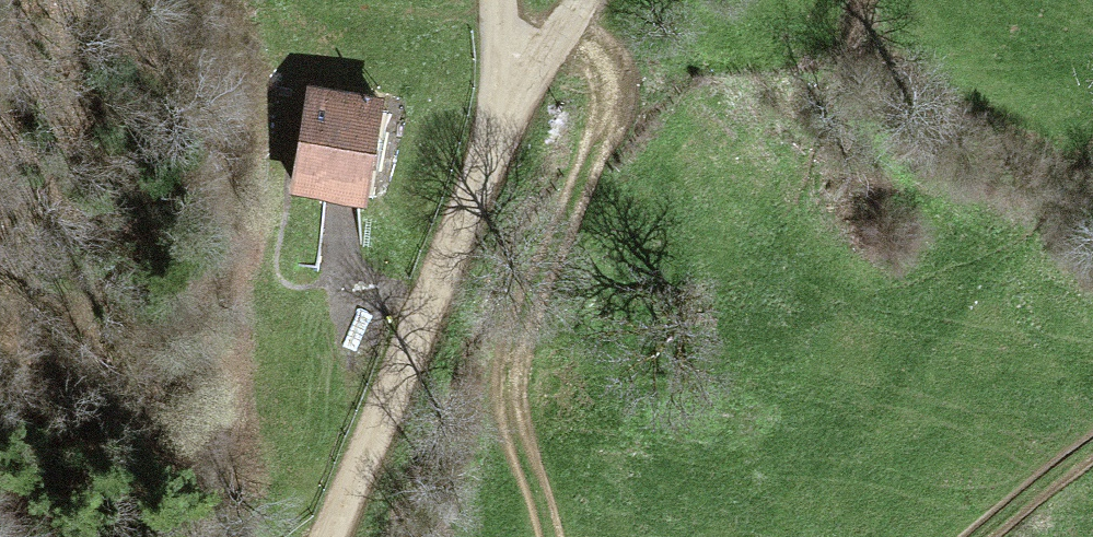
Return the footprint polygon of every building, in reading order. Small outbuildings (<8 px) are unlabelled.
[(333,163),(361,166),(369,100),(309,92),(297,183),(330,187),(333,163)] [(333,163),(330,187),(358,191),(361,166),(333,163)]
